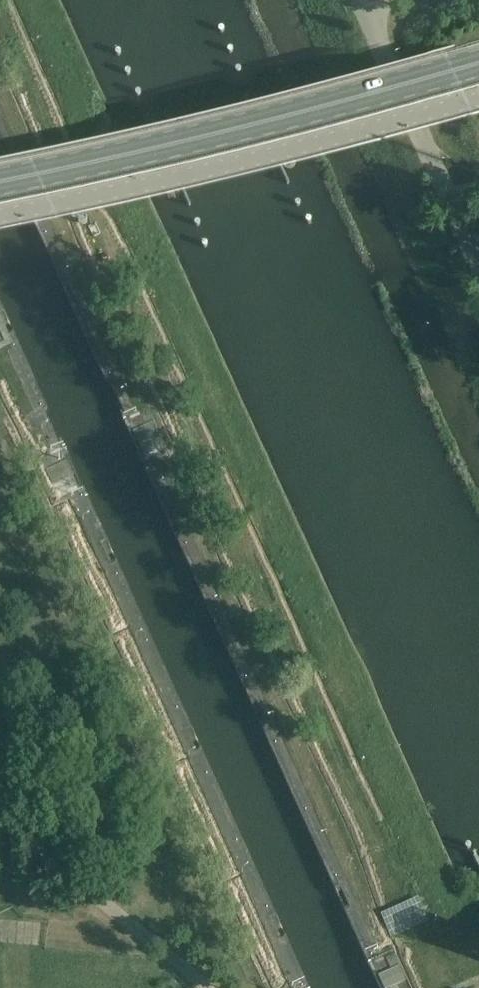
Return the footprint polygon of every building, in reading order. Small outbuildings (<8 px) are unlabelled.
[(385,987),(389,987),(406,980),(399,965),(379,974),(385,987)]
